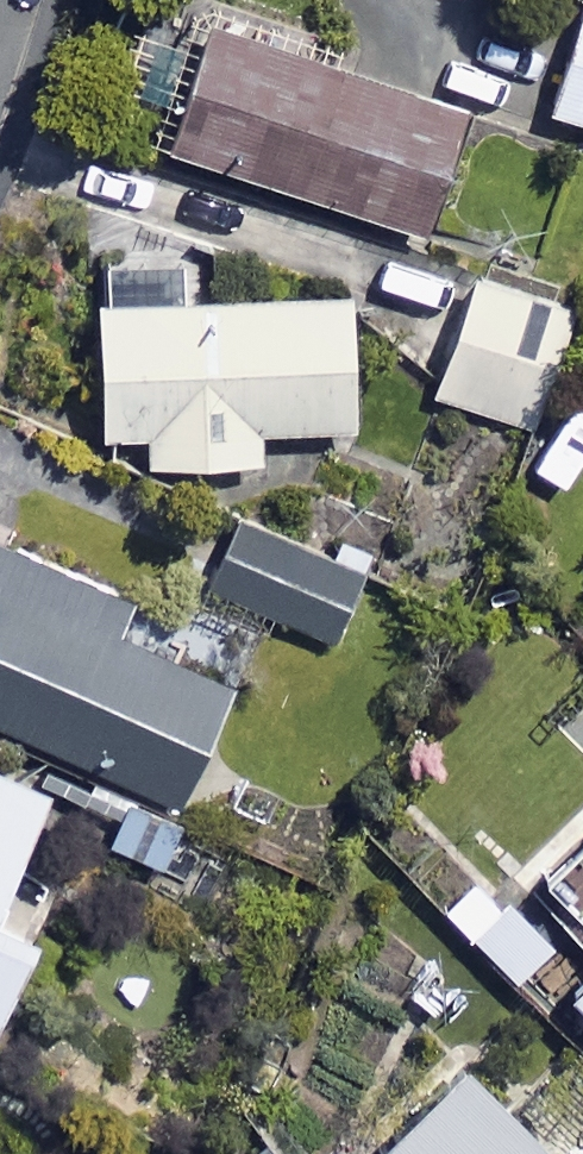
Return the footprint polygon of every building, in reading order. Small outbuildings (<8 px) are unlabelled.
[(549,108),(582,118),(582,0),(581,0),(549,108)] [(462,101),(210,14),(166,142),(419,229),(462,101)] [(572,304),(473,270),(432,391),(531,425),(572,304)] [(348,286),(96,295),(100,429),(147,428),(148,456),(258,452),(257,423),(352,420),(348,286)] [(360,560),(235,518),(209,597),(334,639),(360,560)] [(0,538),(0,717),(172,796),(226,676),(110,624),(123,594),(0,538)] [(0,767),(0,892),(47,789),(0,767)] [(551,940),(416,812),(381,848),(516,976),(551,940)] [(36,935),(0,918),(0,1013),(36,935)] [(566,979),(582,997),(582,963),(566,979)] [(458,1048),(362,1141),(374,1153),(560,1153),(458,1048)]
